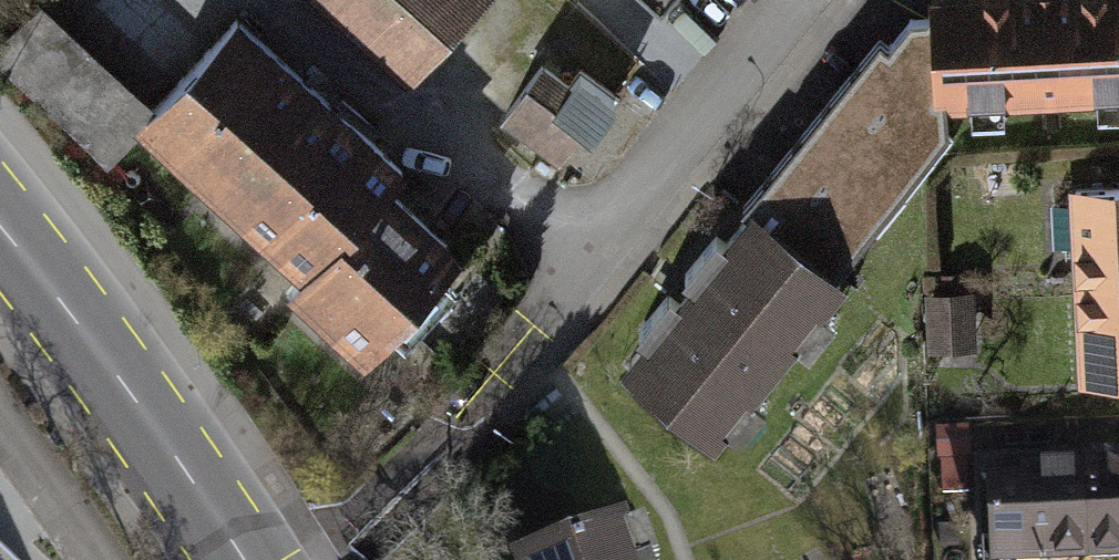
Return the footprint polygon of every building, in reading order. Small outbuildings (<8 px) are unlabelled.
[(413,80),(484,0),(321,0),(413,80)] [(659,12),(670,0),(646,0),(659,12)] [(936,15),(940,97),(1118,88),(1118,0),(935,0),(936,15)] [(911,16),(754,211),(837,277),(944,145),(940,97),(936,15),(911,16)] [(240,21),(139,130),(299,279),(403,165),(240,21)] [(523,53),(484,106),(571,170),(622,100),(581,71),(569,87),(523,53)] [(359,380),(474,258),(391,185),(280,309),(359,380)] [(1075,189),(1080,284),(1118,282),(1118,187),(1075,189)] [(837,277),(754,211),(752,209),(726,242),(716,233),(685,272),(695,280),(680,299),(670,291),(638,330),(649,338),(627,364),(714,434),(839,279),(837,277)] [(1080,284),(1084,379),(1118,377),(1118,282),(1080,284)] [(982,482),(987,559),(1118,559),(1118,474),(982,482)] [(0,534),(0,559),(28,559),(0,534)] [(556,559),(631,559),(620,534),(556,559)]
